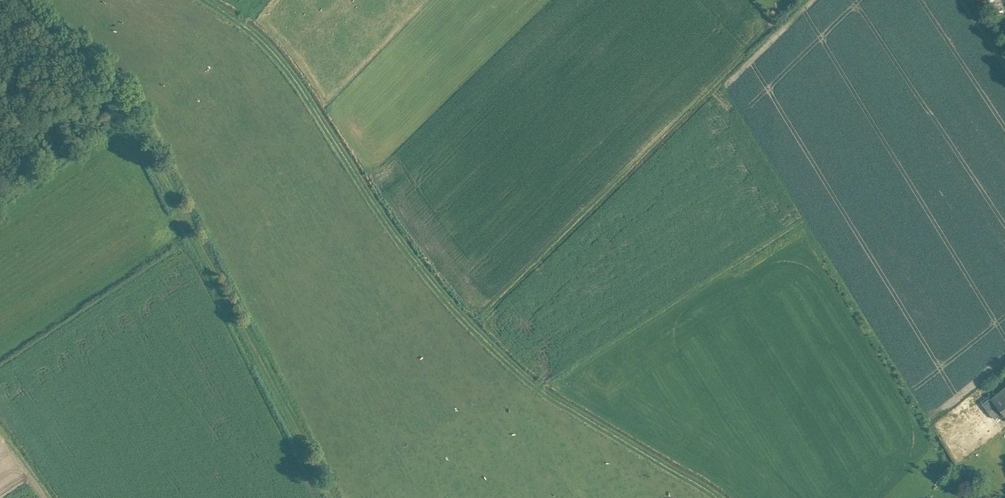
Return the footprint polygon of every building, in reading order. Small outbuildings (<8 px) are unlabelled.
[(992,398),(1004,414),(1004,388),(992,398)] [(977,411),(971,416),(984,431),(990,426),(977,411)]
